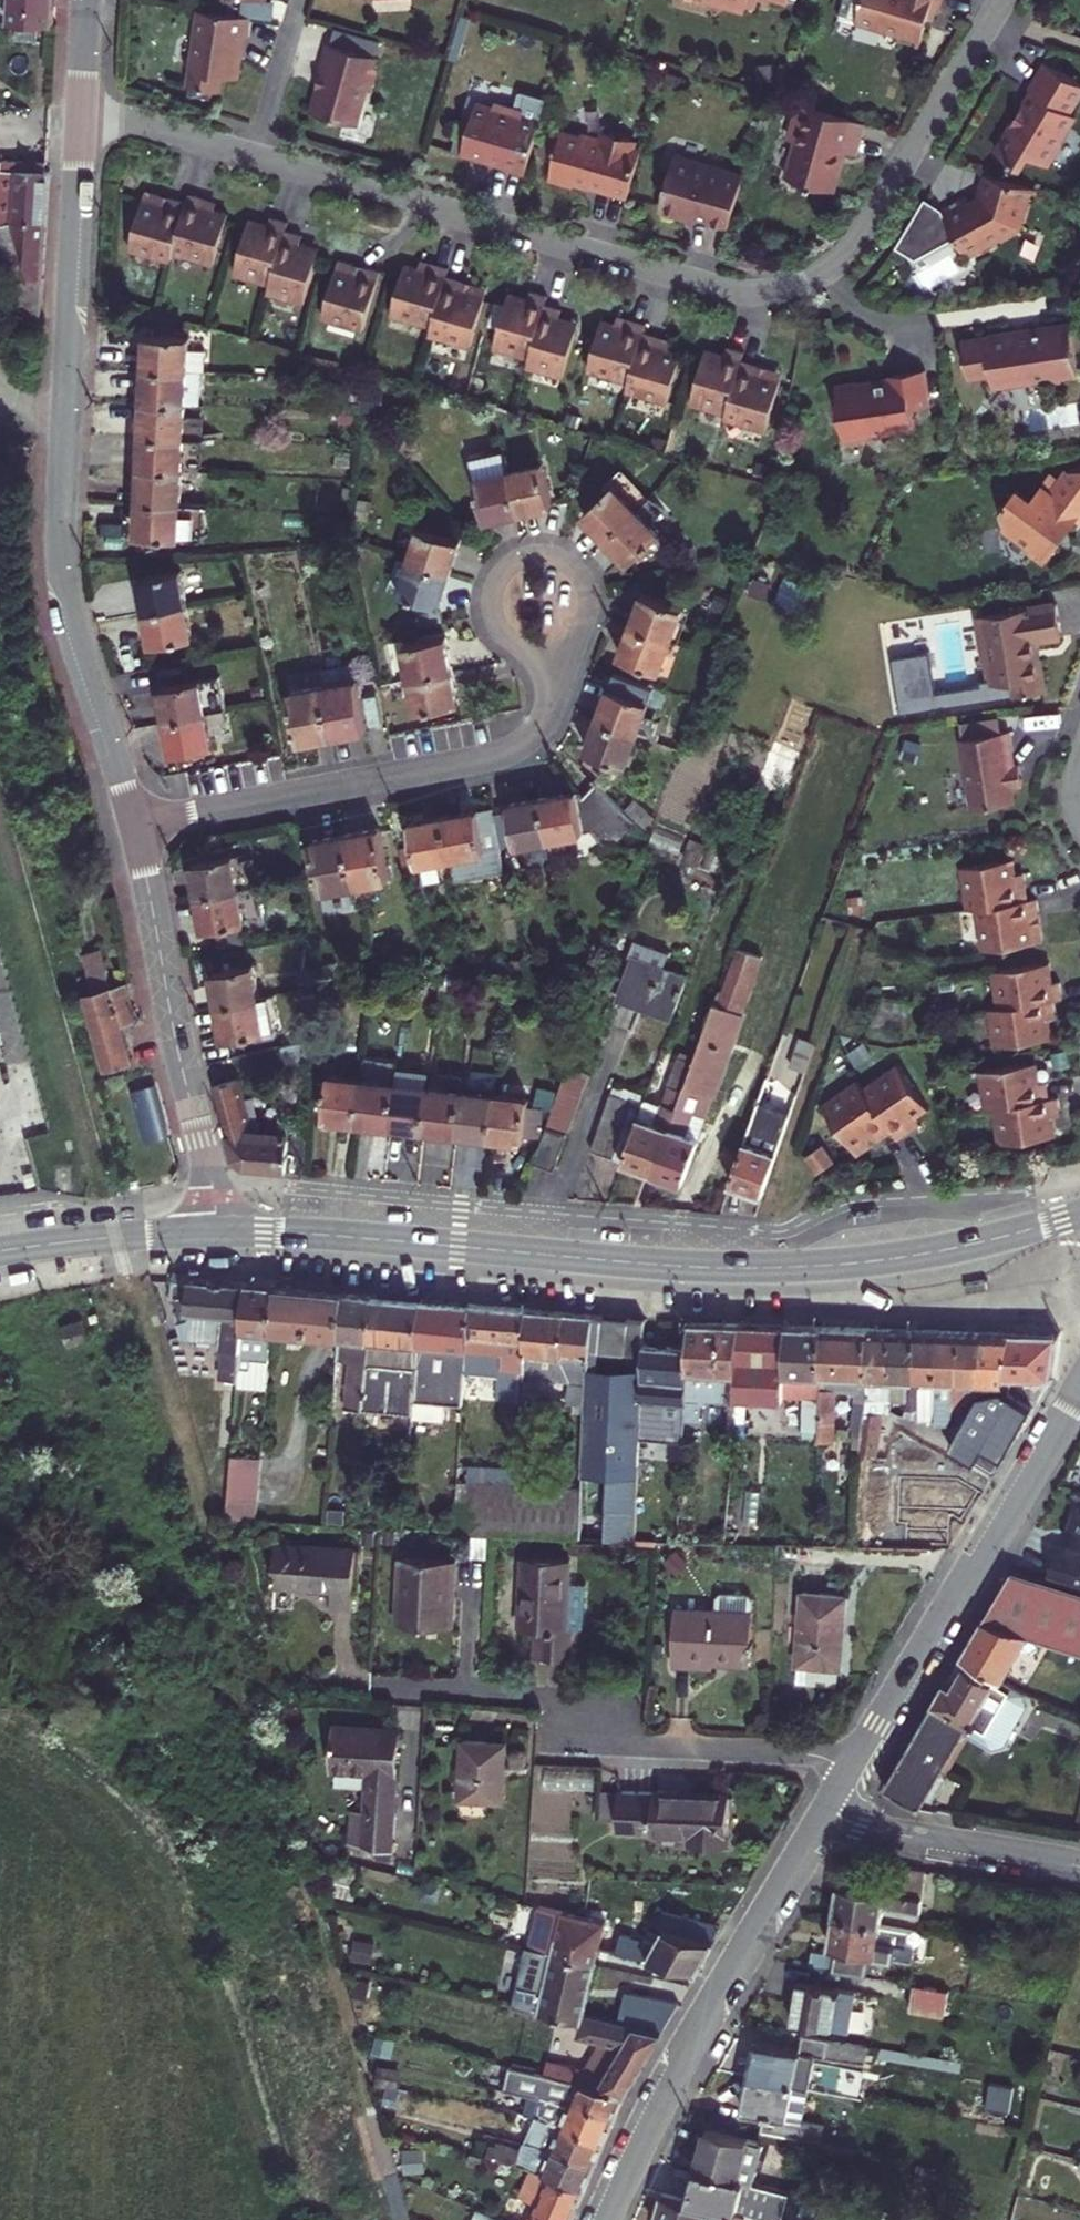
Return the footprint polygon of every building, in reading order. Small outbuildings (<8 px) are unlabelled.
[(8,23),(54,28),(56,0),(0,0),(0,5),(10,5),(8,23)] [(249,7),(281,10),(282,0),(249,0),(249,7)] [(852,16),(895,29),(893,35),(914,42),(920,21),(918,18),(922,15),(926,0),(857,0),(852,16)] [(248,72),(251,44),(247,43),(249,27),(254,27),(259,28),(261,10),(209,3),(200,80),(231,83),(233,69),(248,72)] [(372,60),(374,50),(327,36),(319,63),(325,65),(321,79),(319,78),(312,104),(355,116),(365,81),(371,78),(375,65),(372,60)] [(1005,117),(989,145),(1013,160),(1022,148),(1040,159),(1054,136),(1053,135),(1066,109),(1062,104),(1077,81),(1038,57),(1023,83),(1024,88),(1018,97),(1018,106),(1011,107),(1012,116),(1005,117)] [(519,169),(534,114),(541,92),(514,85),(509,102),(488,96),(487,101),(469,96),(455,146),(498,159),(497,162),(519,169)] [(856,115),(797,99),(795,108),(788,106),(780,131),(788,133),(777,169),(825,183),(837,144),(847,147),(856,115)] [(584,183),(621,193),(636,143),(629,141),(622,132),(606,128),(598,133),(581,129),(575,133),(552,127),(544,152),(547,159),(543,175),(567,182),(570,174),(585,179),(584,183)] [(0,149),(0,199),(34,325),(48,325),(57,175),(46,174),(47,150),(0,149)] [(723,221),(737,170),(668,150),(654,202),(657,208),(672,212),(676,208),(723,221)] [(1014,219),(1024,182),(978,168),(971,188),(974,193),(964,199),(959,194),(936,208),(938,212),(924,221),(925,222),(902,236),(895,232),(887,246),(908,259),(951,233),(961,250),(1014,219)] [(155,185),(153,195),(164,198),(166,188),(155,185)] [(221,206),(207,202),(197,199),(199,190),(183,186),(181,193),(166,188),(164,198),(153,195),(139,191),(125,240),(165,251),(167,243),(208,254),(221,206)] [(210,193),(199,190),(197,199),(207,202),(210,193)] [(924,221),(938,212),(936,208),(917,197),(895,232),(902,236),(925,222),(924,221)] [(295,294),(310,247),(291,241),(296,226),(280,221),(282,213),(265,208),(263,215),(260,224),(242,218),(229,264),(264,275),(261,283),(295,294)] [(245,210),(242,218),(260,224),(263,215),(245,210)] [(296,226),(291,241),(310,247),(314,232),(296,226)] [(334,250),(331,259),(354,265),(357,257),(334,250)] [(427,254),(416,252),(414,261),(424,264),(427,254)] [(426,318),(424,326),(464,338),(478,288),(464,284),(455,282),(457,273),(441,268),(443,259),(427,254),(424,264),(414,261),(400,257),(386,306),(426,318)] [(354,265),(331,259),(317,307),(356,319),(373,262),(357,257),(354,265)] [(464,284),(467,275),(457,273),(455,282),(464,284)] [(523,350),(521,358),(556,369),(569,324),(550,318),(553,308),(555,301),(539,296),(541,289),(525,284),(523,290),(520,300),(502,294),(488,339),(523,350)] [(504,284),(502,294),(520,300),(523,290),(504,284)] [(572,314),(553,308),(550,318),(569,324),(572,314)] [(624,312),(614,309),(611,318),(621,321),(624,312)] [(611,318),(598,313),(583,363),(623,375),(620,383),(660,395),(674,347),(660,343),(650,340),(653,329),(638,325),(640,317),(624,312),(621,321),(611,318)] [(982,336),(956,340),(961,372),(985,369),(986,380),(1015,375),(1016,378),(1032,375),(1038,379),(1049,377),(1054,370),(1055,371),(1071,369),(1064,322),(1011,330),(1010,327),(1007,325),(981,329),(982,336)] [(153,363),(193,366),(195,330),(155,327),(153,363)] [(663,332),(653,329),(650,340),(660,343),(663,332)] [(720,407),(718,412),(759,424),(774,374),(749,367),(752,358),(736,353),(738,346),(722,341),(720,347),(718,356),(699,350),(685,396),(720,407)] [(720,347),(702,341),(699,350),(718,356),(720,347)] [(749,367),(774,374),(776,366),(752,358),(749,367)] [(852,372),(831,375),(839,431),(875,425),(875,423),(910,418),(907,397),(925,394),(919,360),(888,365),(875,370),(869,374),(860,383),(852,372)] [(193,366),(153,363),(151,396),(192,398),(205,400),(206,366),(193,366)] [(151,396),(149,429),(190,432),(192,398),(151,396)] [(148,461),(189,464),(190,432),(149,429),(148,461)] [(477,515),(509,508),(501,467),(497,447),(465,454),(477,515)] [(146,494),(187,497),(189,464),(148,461),(146,494)] [(536,461),(501,467),(509,508),(544,501),(536,461)] [(997,524),(1023,543),(1025,551),(1038,561),(1052,540),(1051,529),(1062,527),(1070,517),(1068,505),(1079,503),(1079,465),(1062,468),(1046,491),(1034,483),(1024,496),(1010,486),(995,507),(997,524)] [(578,504),(601,528),(632,499),(607,474),(578,504)] [(187,497),(146,494),(144,529),(185,532),(187,497)] [(655,522),(632,499),(601,528),(625,552),(655,522)] [(1070,517),(1074,520),(1079,511),(1079,503),(1068,505),(1070,517)] [(1062,527),(1051,529),(1052,540),(1062,527)] [(418,529),(410,560),(449,572),(458,541),(418,529)] [(440,603),(449,572),(410,560),(401,592),(440,603)] [(145,579),(151,611),(190,604),(184,572),(145,579)] [(633,588),(623,617),(664,631),(674,602),(633,588)] [(1048,598),(968,611),(974,650),(979,654),(983,679),(1006,675),(1008,690),(1036,685),(1031,652),(1028,653),(1025,635),(1053,630),(1048,598)] [(196,638),(190,604),(151,611),(158,645),(196,638)] [(664,631),(623,617),(611,650),(653,664),(664,631)] [(403,641),(409,673),(450,664),(444,633),(403,641)] [(456,697),(450,664),(409,673),(416,705),(456,697)] [(349,673),(316,680),(326,727),(358,720),(349,673)] [(292,733),(326,727),(316,680),(282,686),(292,733)] [(640,693),(603,680),(591,712),(628,726),(634,710),(640,693)] [(202,681),(164,688),(171,721),(209,713),(202,681)] [(960,714),(962,730),(995,726),(993,709),(960,714)] [(634,710),(628,726),(639,729),(645,713),(634,710)] [(618,757),(628,726),(591,712),(580,745),(618,757)] [(209,713),(171,721),(177,754),(215,747),(209,713)] [(962,730),(956,731),(966,801),(1009,795),(1007,780),(1016,779),(1013,758),(1009,758),(1003,724),(995,726),(962,730)] [(581,827),(590,833),(597,825),(604,831),(612,823),(619,830),(626,822),(633,828),(641,818),(589,773),(573,791),(567,788),(575,828),(581,827)] [(575,828),(567,788),(535,795),(542,831),(555,829),(558,845),(560,852),(579,848),(575,828)] [(491,842),(542,831),(535,795),(502,801),(503,805),(485,809),(491,842)] [(491,842),(485,809),(483,801),(435,812),(441,847),(446,874),(495,863),(491,842)] [(441,847),(435,812),(403,818),(409,854),(412,854),(416,876),(432,873),(428,850),(441,847)] [(371,823),(339,830),(347,875),(381,868),(371,823)] [(545,846),(558,845),(555,829),(542,831),(545,846)] [(347,875),(339,830),(308,836),(317,882),(347,875)] [(232,852),(195,860),(201,891),(238,884),(232,852)] [(1009,853),(957,860),(963,903),(971,902),(1023,895),(1021,877),(1012,879),(1011,869),(1009,853)] [(195,893),(201,891),(195,860),(189,861),(195,893)] [(1020,868),(1011,869),(1012,879),(1021,877),(1020,868)] [(254,880),(238,884),(201,891),(208,926),(261,915),(254,880)] [(1023,895),(971,902),(977,944),(1029,937),(1026,911),(1034,910),(1032,893),(1023,895)] [(1034,910),(1026,911),(1029,937),(1037,935),(1034,910)] [(646,1004),(668,1012),(684,970),(658,961),(664,944),(635,934),(629,950),(633,951),(616,998),(644,1008),(646,1004)] [(91,979),(84,981),(103,1054),(130,1047),(120,1011),(133,1007),(123,970),(109,974),(98,935),(80,941),(91,979)] [(1050,956),(992,964),(997,1002),(1052,994),(1061,993),(1059,976),(1052,976),(1050,956)] [(216,965),(223,998),(261,990),(254,957),(216,965)] [(750,994),(719,983),(693,1055),(654,1165),(682,1175),(699,1128),(686,1123),(702,1080),(716,1086),(750,994)] [(271,988),(261,990),(223,998),(229,1031),(258,1025),(259,1030),(279,1027),(271,988)] [(997,1002),(988,1002),(993,1040),(1051,1032),(1048,1012),(1054,1011),(1052,994),(997,1002)] [(787,1058),(804,1064),(813,1035),(798,1030),(787,1058)] [(313,1031),(274,1041),(279,1062),(311,1054),(313,1031)] [(655,1113),(638,1107),(622,1153),(654,1165),(693,1055),(678,1049),(655,1113)] [(386,1112),(389,1074),(391,1057),(357,1053),(355,1070),(351,1108),(386,1112)] [(897,1057),(862,1080),(891,1123),(896,1131),(911,1122),(905,1114),(914,1109),(927,1100),(897,1057)] [(1037,1057),(980,1064),(984,1102),(993,1100),(1048,1093),(1046,1076),(1040,1077),(1037,1057)] [(588,1068),(566,1059),(545,1118),(566,1126),(588,1068)] [(351,1108),(355,1070),(325,1067),(321,1105),(351,1108)] [(232,1072),(208,1077),(230,1150),(239,1158),(300,1163),(304,1129),(249,1125),(232,1072)] [(857,1072),(821,1096),(851,1140),(872,1125),(876,1132),(891,1123),(862,1080),(857,1072)] [(386,1112),(419,1115),(423,1078),(389,1074),(386,1112)] [(452,1119),(456,1081),(423,1078),(419,1115),(452,1119)] [(160,1079),(134,1085),(148,1138),(173,1131),(160,1079)] [(686,1123),(699,1128),(716,1086),(702,1080),(686,1123)] [(452,1119),(485,1123),(488,1085),(456,1081),(452,1119)] [(771,1102),(756,1096),(729,1175),(763,1187),(796,1088),(778,1082),(771,1102)] [(485,1123),(519,1126),(523,1096),(523,1089),(488,1085),(485,1123)] [(588,1140),(622,1153),(638,1107),(641,1100),(607,1088),(588,1140)] [(1048,1093),(993,1100),(998,1137),(1055,1131),(1053,1110),(1059,1110),(1057,1092),(1048,1093)] [(539,1098),(523,1096),(519,1126),(537,1128),(539,1098)] [(914,1109),(905,1114),(911,1122),(919,1116),(914,1109)] [(553,1161),(566,1126),(545,1118),(533,1153),(553,1161)] [(876,1132),(872,1125),(851,1140),(855,1147),(876,1132)] [(821,1135),(803,1147),(815,1163),(832,1152),(821,1135)] [(271,1297),(196,1291),(194,1309),(204,1347),(243,1349),(242,1360),(248,1360),(245,1397),(265,1398),(265,1396),(271,1297)] [(295,1396),(298,1345),(300,1299),(271,1297),(265,1396),(295,1396)] [(72,1301),(75,1322),(94,1320),(91,1298),(72,1301)] [(298,1345),(367,1347),(368,1304),(300,1299),(298,1345)] [(392,1418),(394,1388),(398,1307),(368,1304),(367,1347),(379,1347),(377,1417),(392,1418)] [(442,1426),(449,1311),(398,1307),(394,1388),(401,1388),(401,1381),(427,1383),(427,1390),(419,1390),(418,1402),(429,1402),(427,1424),(442,1426)] [(493,1381),(495,1343),(497,1315),(470,1313),(449,1311),(442,1426),(442,1430),(474,1431),(475,1415),(491,1415),(493,1381)] [(555,1319),(497,1315),(495,1343),(493,1381),(542,1385),(541,1397),(551,1397),(551,1385),(555,1319)] [(594,1322),(555,1319),(551,1385),(575,1387),(576,1373),(591,1374),(594,1322)] [(637,1326),(594,1322),(591,1374),(595,1374),(595,1379),(616,1380),(616,1382),(626,1383),(628,1363),(670,1364),(671,1354),(672,1328),(637,1326)] [(765,1333),(717,1331),(715,1357),(711,1426),(722,1427),(724,1406),(760,1408),(761,1380),(765,1333)] [(808,1336),(765,1333),(761,1380),(760,1408),(758,1427),(785,1429),(786,1425),(791,1368),(807,1369),(808,1336)] [(847,1337),(808,1336),(807,1369),(806,1379),(846,1381),(847,1337)] [(870,1338),(847,1337),(846,1381),(845,1404),(844,1429),(844,1448),(857,1449),(860,1398),(868,1398),(870,1338)] [(890,1338),(870,1338),(868,1398),(887,1399),(890,1338)] [(916,1339),(890,1338),(887,1399),(887,1418),(893,1418),(895,1390),(915,1390),(916,1339)] [(942,1340),(916,1339),(915,1390),(941,1391),(942,1340)] [(964,1340),(942,1340),(941,1391),(963,1392),(964,1340)] [(986,1341),(964,1340),(963,1392),(976,1393),(977,1389),(985,1389),(986,1341)] [(1013,1342),(986,1341),(985,1389),(984,1400),(984,1409),(987,1409),(993,1410),(993,1399),(994,1392),(1010,1393),(1013,1342)] [(1034,1342),(1013,1342),(1010,1393),(1031,1393),(1031,1385),(1034,1342)] [(1075,1343),(1034,1342),(1031,1385),(1073,1386),(1075,1343)] [(715,1357),(671,1354),(670,1364),(669,1387),(666,1461),(674,1462),(678,1424),(692,1425),(691,1444),(702,1444),(701,1458),(708,1459),(711,1426),(715,1357)] [(661,1545),(666,1461),(669,1387),(626,1383),(616,1382),(610,1483),(635,1483),(632,1544),(661,1545)] [(976,1393),(976,1400),(984,1400),(985,1389),(977,1389),(976,1393)] [(934,1421),(940,1421),(941,1391),(915,1390),(895,1390),(893,1418),(887,1418),(887,1424),(901,1425),(907,1421),(908,1415),(934,1415),(934,1421)] [(962,1430),(963,1392),(941,1391),(940,1421),(946,1422),(946,1430),(962,1430)] [(976,1393),(963,1392),(962,1430),(962,1432),(978,1433),(978,1421),(979,1409),(975,1408),(976,1400),(976,1393)] [(998,1409),(1010,1393),(994,1392),(993,1399),(993,1410),(998,1409)] [(551,1397),(550,1410),(589,1412),(589,1400),(551,1397)] [(1016,1479),(1056,1413),(1030,1400),(1024,1397),(1008,1405),(975,1454),(1016,1479)] [(610,1402),(589,1400),(589,1412),(608,1413),(610,1402)] [(979,1409),(984,1409),(984,1400),(976,1400),(975,1408),(979,1409)] [(823,1427),(844,1429),(845,1404),(824,1403),(823,1427)] [(984,1409),(979,1409),(978,1421),(986,1421),(987,1409),(984,1409)] [(887,1424),(885,1464),(899,1465),(901,1425),(887,1424)] [(785,1429),(783,1460),(843,1465),(844,1448),(844,1429),(823,1427),(786,1425),(785,1429)] [(261,1471),(257,1534),(287,1535),(291,1473),(261,1471)] [(988,1523),(1005,1496),(982,1483),(925,1481),(924,1526),(932,1526),(932,1549),(972,1548),(975,1518),(976,1516),(988,1523)] [(1079,1588),(1079,1512),(1077,1511),(1069,1533),(1072,1535),(1068,1548),(1064,1546),(1063,1548),(1056,1546),(1045,1575),(1079,1588)] [(277,1546),(274,1586),(330,1590),(329,1604),(354,1606),(357,1549),(277,1546)] [(536,1630),(536,1659),(571,1660),(572,1631),(567,1630),(569,1563),(522,1560),(519,1628),(536,1630)] [(399,1565),(395,1628),(449,1631),(453,1568),(399,1565)] [(1010,1575),(985,1622),(965,1659),(1007,1683),(1032,1637),(1079,1649),(1079,1598),(1010,1575)] [(675,1608),(673,1665),(715,1667),(715,1661),(750,1663),(752,1597),(749,1593),(721,1592),(717,1596),(717,1610),(675,1608)] [(815,1665),(814,1681),(841,1683),(845,1597),(802,1596),(800,1664),(815,1665)] [(800,1664),(799,1680),(814,1681),(815,1665),(800,1664)] [(1009,1694),(965,1668),(953,1690),(947,1685),(887,1790),(921,1811),(972,1727),(986,1735),(1009,1694)] [(364,1812),(363,1830),(396,1832),(397,1812),(393,1812),(396,1731),(334,1729),(332,1771),(370,1773),(367,1812),(364,1812)] [(463,1743),(460,1800),(504,1802),(506,1745),(463,1743)] [(625,1822),(624,1834),(698,1836),(698,1845),(733,1846),(734,1808),(739,1807),(738,1798),(734,1798),(734,1794),(609,1794),(609,1822),(625,1822)] [(839,1884),(835,1917),(880,1923),(882,1906),(918,1911),(920,1896),(908,1895),(912,1868),(886,1864),(882,1891),(839,1884)] [(556,1940),(552,1954),(597,1964),(600,1952),(602,1944),(608,1923),(563,1912),(560,1920),(508,1908),(503,1928),(556,1940)] [(631,1950),(602,1944),(600,1952),(696,1975),(720,1939),(713,1938),(715,1922),(687,1916),(681,1931),(668,1928),(652,1951),(636,1947),(631,1950)] [(878,1936),(880,1923),(835,1917),(830,1946),(837,1946),(833,1969),(868,1975),(871,1951),(910,1957),(912,1941),(878,1936)] [(515,2010),(583,2024),(586,2012),(597,1964),(552,1954),(529,1949),(515,2010)] [(853,1989),(797,1979),(790,2021),(847,2029),(853,1989)] [(946,1988),(913,1982),(909,2006),(942,2011),(946,1988)] [(583,2024),(579,2037),(584,2038),(600,2042),(606,2017),(586,2012),(583,2024)] [(663,2032),(606,2017),(600,2042),(604,2042),(597,2054),(611,2062),(622,2047),(650,2054),(663,2032)] [(867,2041),(803,2031),(799,2053),(814,2056),(822,2058),(823,2050),(865,2058),(867,2041)] [(574,2036),(566,2052),(576,2057),(584,2038),(579,2037),(574,2036)] [(799,2053),(755,2044),(750,2073),(793,2082),(799,2053)] [(622,2100),(650,2054),(622,2047),(611,2062),(597,2054),(576,2057),(566,2052),(559,2065),(553,2077),(554,2078),(622,2100)] [(814,2056),(799,2053),(793,2082),(809,2085),(814,2056)] [(519,2056),(516,2070),(553,2077),(559,2065),(519,2056)] [(516,2070),(499,2066),(495,2081),(534,2091),(536,2086),(549,2090),(545,2101),(554,2103),(613,2121),(622,2100),(554,2078),(553,2077),(516,2070)] [(793,2082),(750,2073),(743,2107),(764,2111),(762,2124),(819,2136),(822,2120),(804,2116),(803,2119),(787,2116),(793,2082)] [(420,2082),(404,2078),(400,2095),(417,2099),(420,2082)] [(804,2116),(809,2085),(793,2082),(787,2116),(803,2119),(804,2116)] [(545,2101),(539,2099),(535,2111),(549,2115),(554,2103),(545,2101)] [(603,2142),(613,2121),(554,2103),(549,2115),(524,2109),(521,2119),(531,2120),(603,2142)] [(593,2166),(603,2142),(531,2120),(522,2141),(539,2144),(592,2165),(593,2166)] [(787,2151),(730,2137),(721,2176),(777,2190),(787,2151)] [(582,2191),(593,2166),(592,2165),(548,2148),(539,2144),(522,2141),(517,2154),(491,2148),(488,2159),(526,2169),(536,2172),(548,2177),(582,2191)] [(582,2191),(548,2177),(536,2172),(526,2169),(515,2193),(531,2200),(525,2214),(508,2208),(504,2216),(493,2211),(491,2216),(502,2219),(569,2219),(582,2191)] [(777,2190),(721,2176),(712,2209),(754,2219),(787,2219),(793,2194),(777,2190)] [(712,2209),(684,2202),(679,2219),(754,2219),(712,2209)] [(491,2216),(474,2209),(470,2219),(502,2219),(491,2216)]
